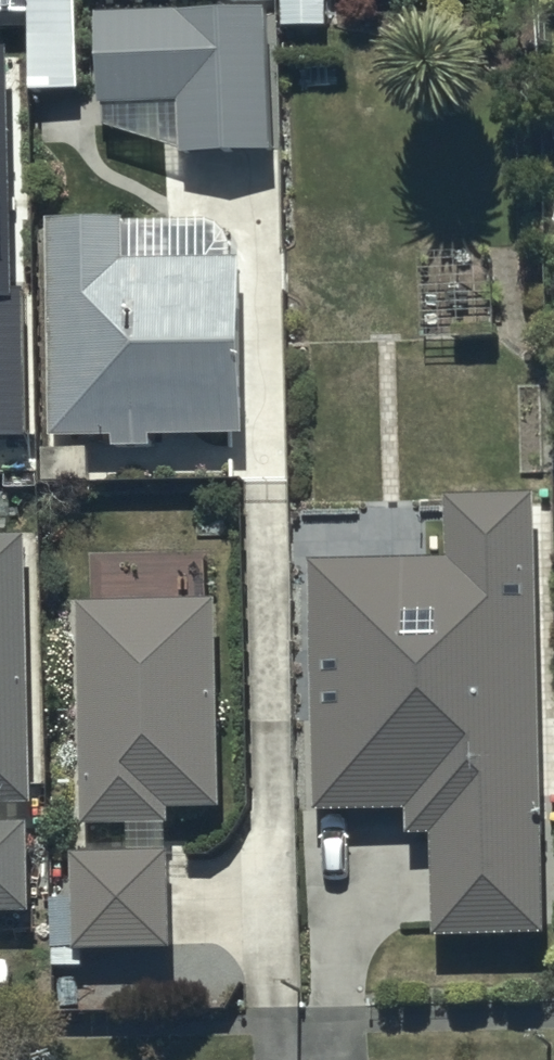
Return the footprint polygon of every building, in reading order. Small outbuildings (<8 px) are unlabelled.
[(14,99),(62,99),(64,0),(16,0),(14,99)] [(250,17),(78,22),(81,116),(163,114),(164,166),(253,164),(250,17)] [(0,44),(0,434),(24,433),(20,288),(9,288),(2,43),(0,44)] [(224,440),(221,226),(32,227),(29,488),(83,487),(83,444),(102,444),(102,452),(142,452),(142,441),(224,440)] [(435,562),(296,568),(296,819),(394,819),(394,843),(414,843),(415,941),(528,941),(526,500),(432,504),(435,562)] [(0,545),(0,815),(26,814),(20,545),(0,545)] [(210,612),(63,610),(67,830),(150,831),(150,814),(207,815),(210,612)] [(0,833),(0,922),(16,922),(16,833),(0,833)] [(154,858),(57,857),(56,901),(47,901),(46,968),(72,968),(72,960),(153,961),(154,858)]
